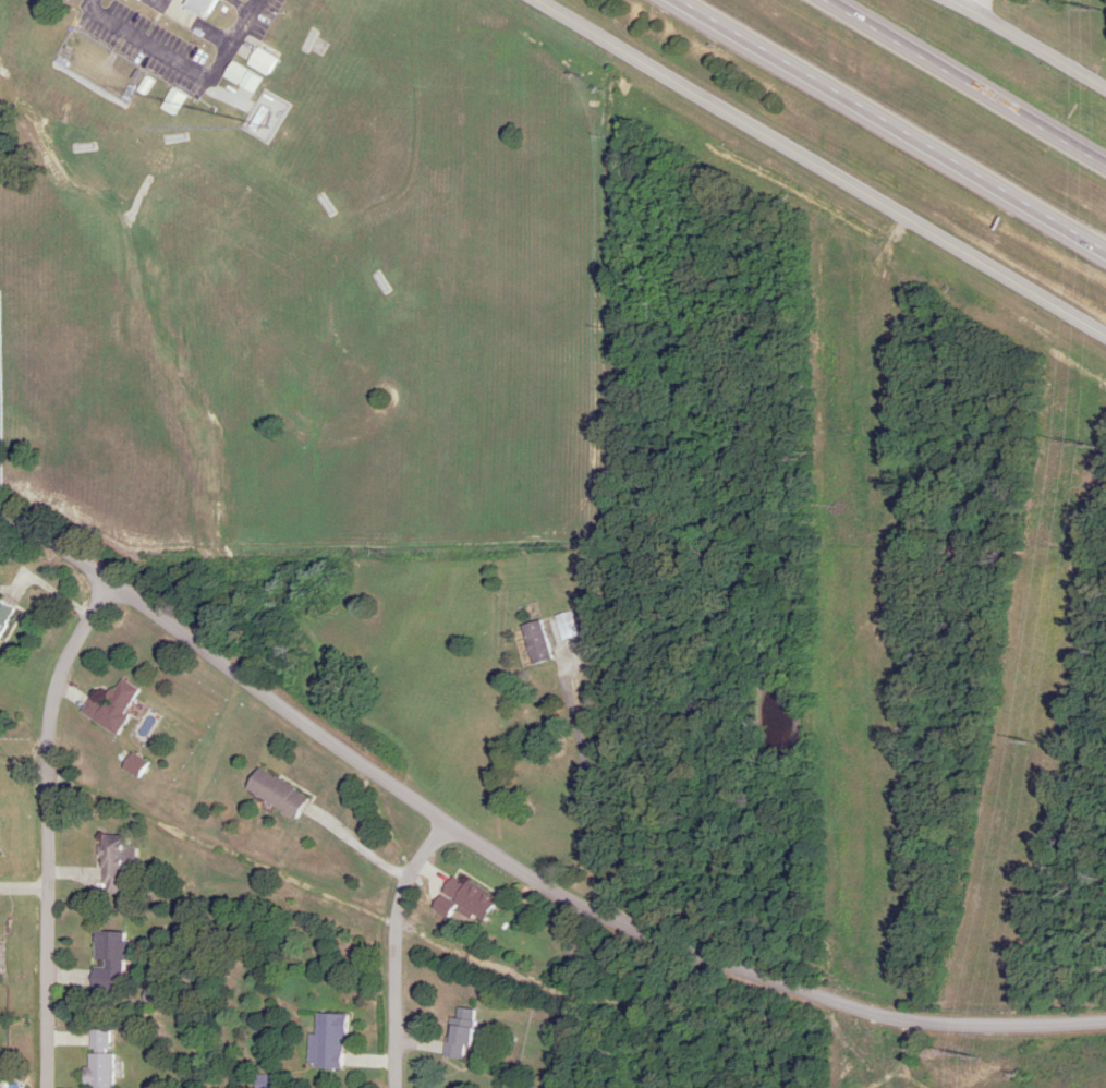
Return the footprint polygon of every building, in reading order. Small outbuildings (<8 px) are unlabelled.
[(0,601),(0,640),(15,609),(0,601)] [(558,640),(574,636),(568,612),(551,616),(558,640)] [(549,660),(538,620),(517,626),(528,665),(549,660)] [(120,734),(142,690),(119,679),(106,705),(90,696),(81,714),(120,734)] [(145,778),(151,762),(133,754),(126,770),(145,778)] [(250,790),(306,819),(318,796),(261,768),(250,790)] [(107,892),(135,894),(138,848),(136,848),(137,838),(111,836),(107,892)] [(455,907),(481,923),(495,899),(451,872),(429,908),(447,919),(455,907)] [(131,933),(98,931),(97,960),(108,960),(108,967),(96,966),(95,990),(129,992),(130,961),(138,961),(139,942),(130,942),(131,933)] [(469,1010),(455,1009),(454,1018),(444,1018),(442,1058),(467,1059),(469,1010)] [(306,1068),(340,1069),(341,1014),(313,1014),(313,1035),(306,1035),(306,1068)] [(112,1050),(112,1030),(93,1030),(93,1050),(112,1050)] [(92,1053),(92,1066),(88,1066),(88,1087),(118,1087),(118,1053),(92,1053)]
